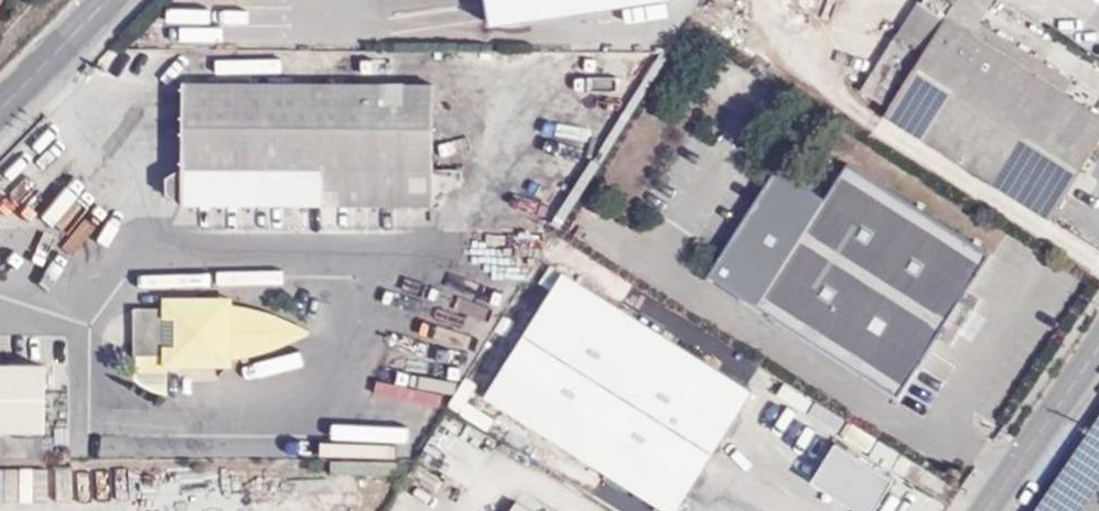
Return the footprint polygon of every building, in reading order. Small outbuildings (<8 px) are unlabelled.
[(490,16),(599,0),(487,0),(490,16)] [(959,0),(928,0),(925,5),(922,3),(863,92),(891,109),(959,0)] [(998,0),(959,0),(891,109),(888,113),(1054,220),(1098,147),(1098,113),(1068,93),(1074,82),(982,24),(998,0)] [(436,88),(189,87),(189,167),(172,178),(173,196),(187,205),(435,206),(436,88)] [(435,143),(435,206),(462,180),(463,143),(435,143)] [(902,398),(948,326),(963,303),(993,257),(851,165),(829,200),(780,169),(713,276),(902,398)] [(569,277),(492,400),(669,510),(678,510),(752,391),(569,277)] [(219,304),(207,304),(207,298),(173,299),(163,309),(163,308),(132,308),(132,356),(136,356),(132,379),(136,381),(149,389),(153,391),(164,393),(165,365),(207,365),(207,359),(217,359),(230,358),(257,353),(274,348),(276,317),(258,311),(233,305),(219,304)] [(963,303),(948,326),(960,334),(973,310),(963,303)] [(274,348),(292,341),(299,337),(304,335),(305,330),(295,325),(276,317),(274,348)] [(0,353),(0,423),(46,423),(46,353),(0,353)] [(1028,510),(1080,510),(1098,483),(1098,408),(1028,510)] [(897,481),(839,445),(816,482),(862,510),(879,510),(897,481)] [(72,500),(98,499),(97,466),(71,466),(72,500)]
